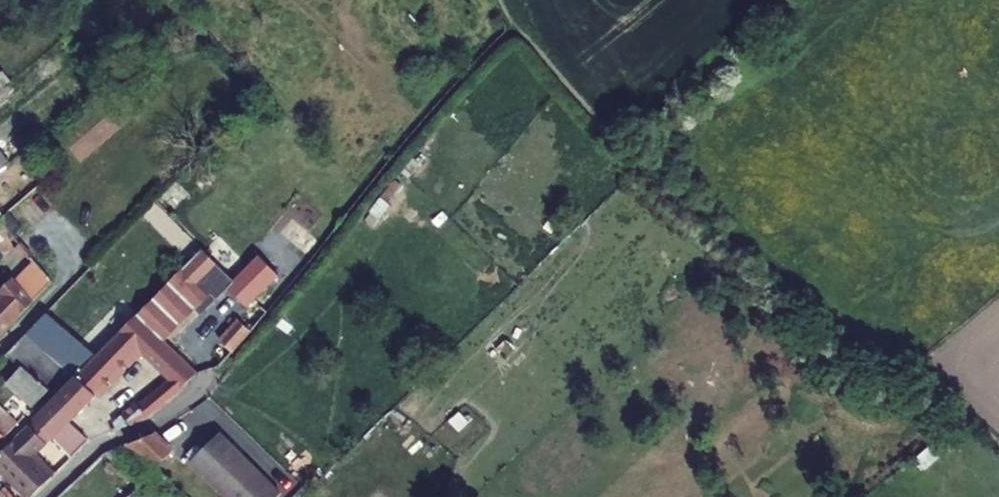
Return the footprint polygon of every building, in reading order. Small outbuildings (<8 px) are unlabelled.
[(3,77),(9,72),(2,62),(0,63),(0,73),(3,77)] [(20,80),(12,70),(9,72),(3,77),(0,73),(0,95),(20,80)] [(18,162),(10,151),(0,159),(0,175),(18,162)] [(59,284),(36,260),(19,277),(42,301),(59,284)] [(156,304),(183,331),(222,292),(195,265),(156,304)] [(42,301),(19,277),(7,289),(11,293),(0,304),(0,342),(42,301)] [(240,320),(252,330),(268,312),(256,301),(240,320)] [(83,376),(38,422),(58,443),(64,437),(80,455),(95,441),(95,437),(76,418),(145,348),(156,358),(174,340),(183,331),(156,304),(105,354),(83,376)] [(34,333),(73,367),(91,343),(55,310),(34,333)] [(221,341),(233,352),(252,330),(240,320),(221,341)] [(15,383),(42,406),(57,388),(55,386),(70,368),(31,334),(14,354),(29,367),(15,383)] [(156,358),(167,369),(185,350),(174,340),(156,358)] [(73,367),(83,376),(105,354),(91,343),(73,367)] [(121,422),(124,428),(159,418),(191,392),(189,389),(207,372),(185,350),(167,369),(175,377),(121,422)] [(0,397),(0,421),(14,435),(26,422),(0,397)] [(4,443),(14,435),(0,421),(0,445),(4,443)] [(35,496),(38,496),(63,472),(46,455),(58,443),(38,422),(0,460),(0,461),(35,496)] [(111,453),(148,482),(160,467),(164,469),(180,450),(164,432),(111,453)] [(234,496),(285,496),(288,495),(227,433),(208,452),(199,460),(234,496)] [(193,454),(199,460),(208,452),(202,446),(193,454)]
